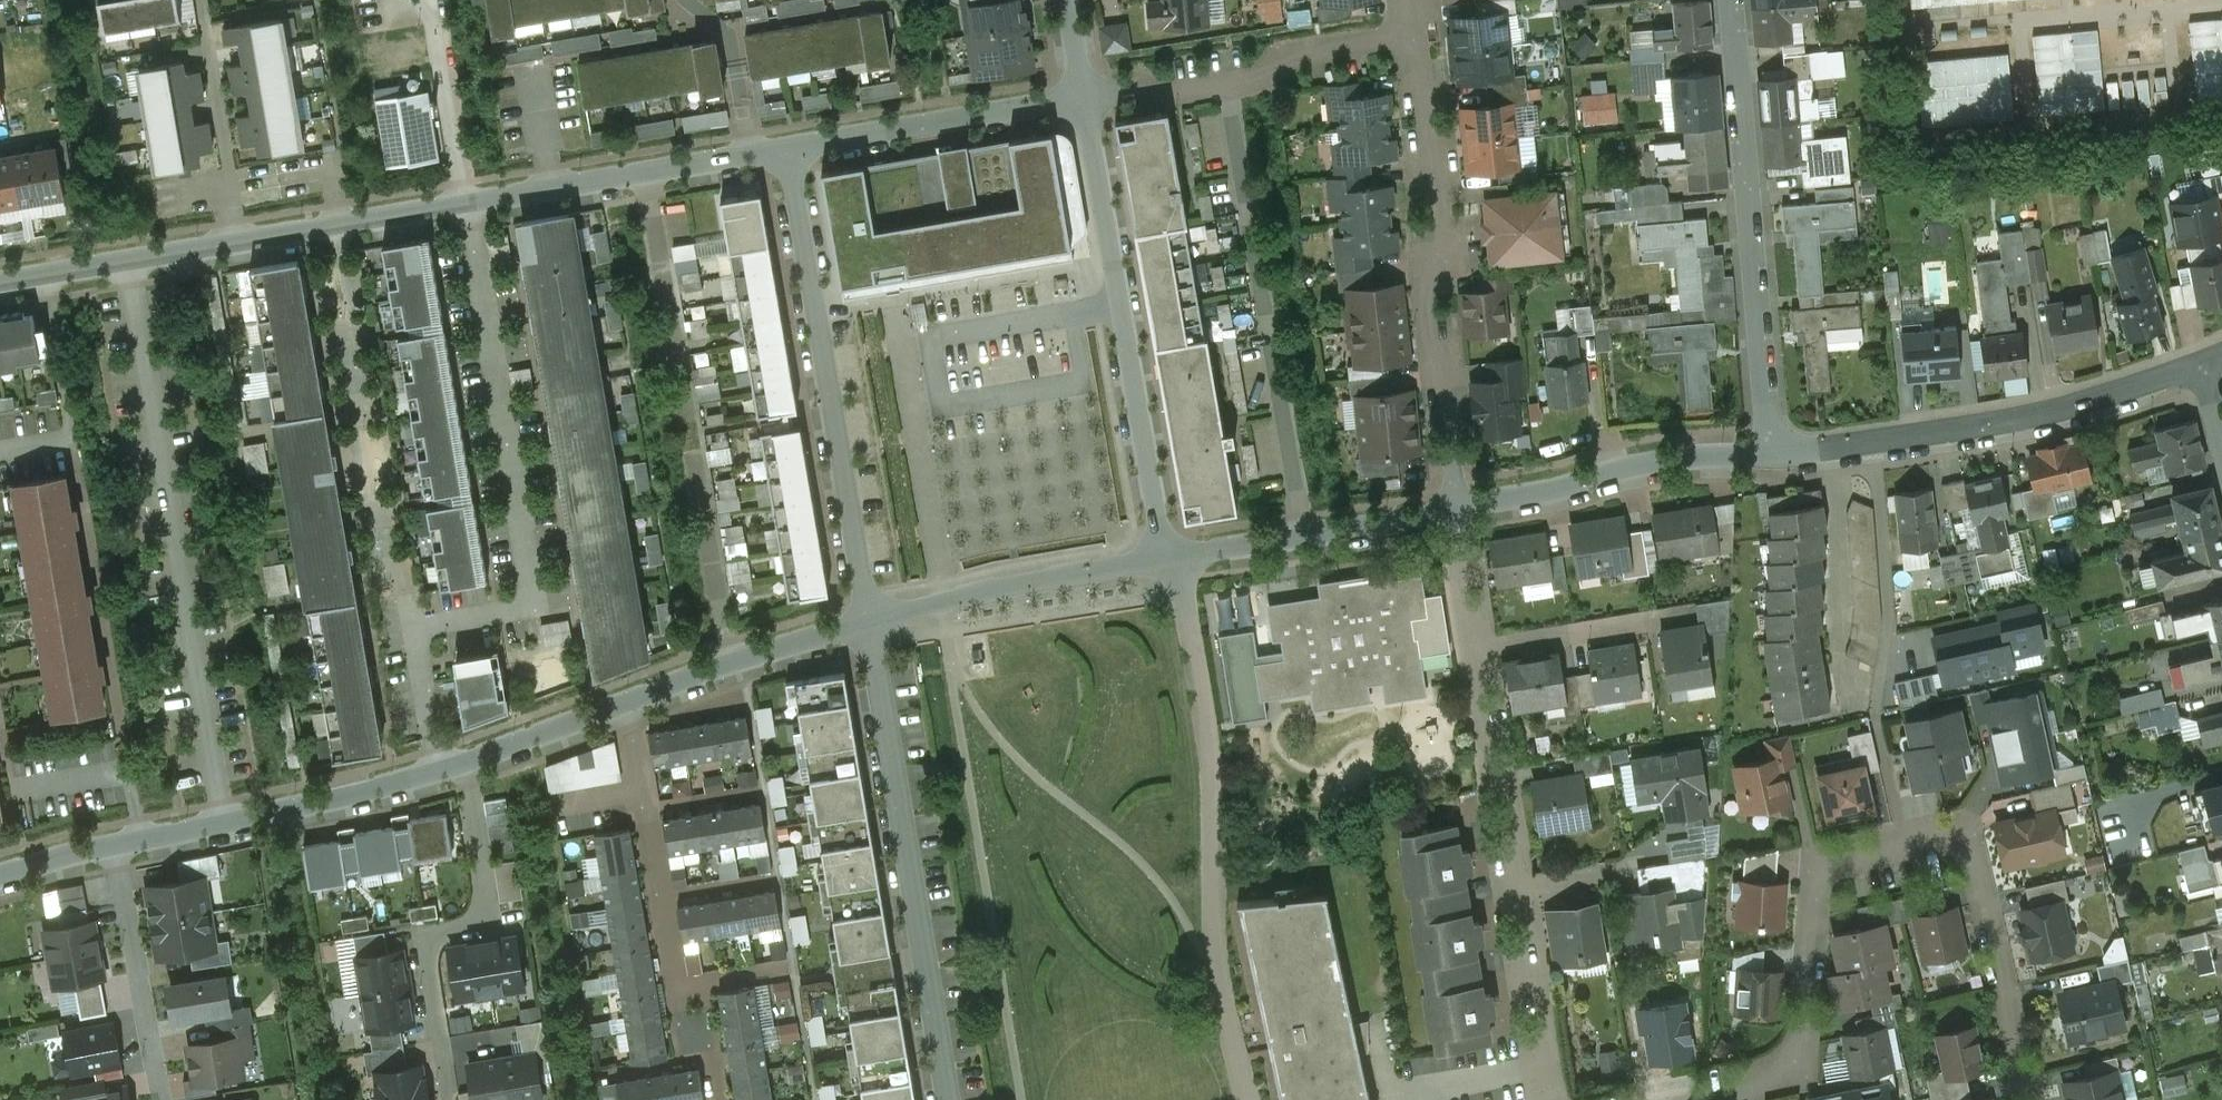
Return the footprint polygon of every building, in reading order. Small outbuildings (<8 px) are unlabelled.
[(105,39),(107,38),(105,27),(129,23),(125,0),(99,0),(105,39)] [(129,23),(155,19),(152,0),(125,0),(129,23)] [(155,19),(179,15),(181,26),(183,26),(179,0),(152,0),(155,19)] [(489,0),(495,35),(516,31),(514,23),(510,0),(489,0)] [(514,23),(543,18),(539,0),(510,0),(514,23)] [(543,18),(571,13),(569,0),(539,0),(543,18)] [(571,13),(600,8),(598,0),(569,0),(571,13)] [(600,8),(628,4),(629,3),(628,0),(598,0),(600,8)] [(629,3),(628,4),(629,12),(648,9),(651,8),(649,0),(628,0),(629,3)] [(651,8),(648,9),(648,12),(665,9),(663,0),(649,0),(651,8)] [(777,3),(779,16),(826,8),(824,0),(791,0),(777,3)] [(975,34),(1029,25),(1027,9),(1021,10),(1019,0),(969,0),(975,34)] [(1166,28),(1209,25),(1207,0),(1163,0),(1166,28)] [(1286,20),(1285,0),(1263,0),(1264,22),(1286,20)] [(1476,2),(1477,15),(1477,16),(1506,13),(1506,14),(1517,13),(1516,0),(1498,0),(1476,2)] [(1640,19),(1651,18),(1650,0),(1638,0),(1640,19)] [(1673,2),(1675,27),(1653,29),(1654,48),(1654,50),(1664,49),(1713,45),(1709,0),(1700,0),(1673,2)] [(1350,1),(1325,4),(1318,5),(1320,22),(1352,17),(1350,1)] [(1824,1),(1814,2),(1816,22),(1825,22),(1824,1)] [(1814,2),(1788,4),(1789,20),(1802,19),(1802,24),(1816,22),(1814,2)] [(766,4),(743,8),(746,22),(769,18),(766,4)] [(1788,4),(1754,8),(1757,43),(1791,41),(1789,20),(1788,4)] [(1293,25),(1316,20),(1312,6),(1290,11),(1293,25)] [(882,11),(862,15),(869,57),(868,57),(869,65),(891,61),(885,27),(883,12),(882,11)] [(894,25),(892,11),(883,12),(885,27),(894,25)] [(1477,16),(1452,19),(1454,36),(1456,36),(1457,50),(1509,45),(1506,14),(1506,13),(1477,16)] [(862,15),(833,20),(840,61),(868,57),(869,57),(862,15)] [(2191,18),(2196,98),(2221,96),(2221,17),(2191,18)] [(282,18),(224,27),(227,42),(242,40),(244,51),(286,44),(282,18)] [(833,20),(804,25),(811,66),(840,61),(833,20)] [(1104,23),(1105,52),(1135,50),(1133,21),(1104,23)] [(804,25),(775,30),(783,71),(811,66),(804,25)] [(1029,25),(975,34),(983,80),(1031,72),(1026,42),(1032,41),(1029,25)] [(633,27),(610,31),(612,45),(657,37),(655,28),(634,32),(633,27)] [(775,30),(746,35),(753,76),(760,75),(783,71),(775,30)] [(599,33),(552,41),(555,55),(602,46),(599,33)] [(715,40),(695,43),(702,85),(701,85),(702,94),(724,90),(715,40)] [(542,43),(519,47),(520,51),(507,54),(508,63),(544,56),(542,43)] [(695,43),(666,48),(673,90),(701,85),(702,85),(695,43)] [(286,44),(244,51),(246,62),(231,65),(233,79),(290,69),(286,44)] [(1509,45),(1457,50),(1459,65),(1457,65),(1459,82),(1486,80),(1513,77),(1512,75),(1509,45)] [(666,48),(637,53),(644,95),(673,90),(666,48)] [(1654,48),(1643,49),(1644,60),(1665,59),(1664,49),(1654,50),(1654,48)] [(1828,50),(1810,52),(1812,76),(1813,78),(1830,76),(1828,50)] [(1812,76),(1810,52),(1783,55),(1785,78),(1786,79),(1812,76)] [(1922,58),(1927,124),(2017,118),(2013,52),(1922,58)] [(637,53),(609,58),(616,100),(644,95),(637,53)] [(609,58),(579,63),(586,105),(616,100),(609,58)] [(1644,60),(1632,62),(1634,95),(1655,93),(1653,79),(1666,78),(1665,59),(1644,60)] [(183,61),(141,68),(145,94),(202,84),(200,70),(185,73),(183,61)] [(290,69),(233,79),(236,93),(250,91),(252,102),(295,95),(290,69)] [(1716,73),(1674,76),(1679,128),(1687,128),(1721,125),(1716,73)] [(1513,77),(1486,80),(1487,93),(1527,89),(1526,74),(1512,75),(1513,77)] [(784,100),(765,103),(760,75),(753,76),(760,118),(787,113),(784,100)] [(1812,76),(1786,79),(1785,78),(1760,81),(1764,122),(1797,119),(1797,120),(1816,118),(1814,96),(1815,96),(1813,78),(1812,76)] [(898,81),(860,87),(862,101),(901,94),(898,81)] [(1361,81),(1325,85),(1327,102),(1338,101),(1338,99),(1362,96),(1361,81)] [(202,84),(145,94),(149,120),(192,112),(190,101),(204,98),(202,84)] [(1527,89),(1487,93),(1489,107),(1514,104),(1514,106),(1529,105),(1527,89)] [(1584,121),(1620,119),(1619,91),(1582,93),(1584,121)] [(429,92),(377,100),(388,169),(410,165),(410,166),(440,161),(429,92)] [(829,92),(803,97),(805,110),(832,106),(829,92)] [(1362,96),(1338,99),(1338,101),(1341,131),(1382,126),(1380,112),(1390,111),(1390,108),(1392,106),(1393,104),(1393,103),(1393,101),(1392,99),(1390,97),(1388,97),(1388,94),(1362,96)] [(295,95),(252,102),(254,113),(239,116),(242,130),(299,120),(295,95)] [(1489,107),(1462,110),(1465,131),(1469,135),(1470,141),(1517,136),(1514,106),(1514,104),(1489,107)] [(11,138),(10,108),(0,108),(0,139),(11,138)] [(727,110),(683,117),(686,130),(729,123),(727,110)] [(192,112),(149,120),(154,145),(211,135),(208,121),(193,124),(192,112)] [(1168,112),(1116,121),(1135,232),(1136,232),(1137,233),(1187,224),(1188,223),(1168,112)] [(673,119),(636,125),(638,139),(675,132),(673,119)] [(299,120),(242,130),(244,144),(259,142),(261,154),(303,147),(299,120)] [(1844,137),(1799,141),(1797,120),(1764,122),(1768,165),(1807,161),(1807,169),(1830,167),(1832,183),(1849,181),(1844,137)] [(1197,122),(1187,124),(1191,145),(1201,144),(1197,122)] [(1721,125),(1687,128),(1689,147),(1680,148),(1679,141),(1656,143),(1657,150),(1646,151),(1648,176),(1692,172),(1693,188),(1726,184),(1721,125)] [(1382,126),(1341,131),(1345,161),(1345,162),(1369,160),(1395,157),(1395,154),(1397,152),(1398,149),(1398,147),(1397,145),(1396,143),(1393,142),(1393,139),(1383,140),(1382,126)] [(605,131),(592,133),(594,146),(607,144),(605,131)] [(1054,133),(822,173),(844,300),(1074,260),(1066,214),(1084,211),(1074,145),(1073,143),(1071,139),(1068,136),(1065,134),(1061,133),(1054,133)] [(211,135),(154,145),(158,171),(200,164),(198,152),(213,149),(211,135)] [(1517,136),(1470,141),(1471,149),(1467,153),(1469,173),(1498,170),(1521,168),(1521,166),(1517,136)] [(57,147),(34,151),(43,200),(65,197),(57,147)] [(34,151),(12,155),(21,204),(43,200),(34,151)] [(0,157),(0,208),(21,204),(12,155),(0,157)] [(1369,160),(1345,162),(1345,161),(1334,162),(1335,177),(1336,178),(1362,175),(1370,174),(1369,160)] [(1521,168),(1498,170),(1499,184),(1506,183),(1529,181),(1529,180),(1539,179),(1538,169),(1532,169),(1527,166),(1521,166),(1521,168)] [(1807,169),(1802,170),(1804,186),(1832,183),(1830,167),(1807,169)] [(1362,175),(1336,178),(1335,177),(1327,178),(1329,194),(1340,193),(1340,191),(1363,189),(1362,175)] [(2204,178),(2207,199),(2216,197),(2216,199),(2221,197),(2221,175),(2204,178)] [(1663,182),(1628,186),(1630,207),(1630,206),(1669,202),(1668,187),(1663,182)] [(1499,184),(1485,185),(1486,198),(1507,196),(1506,183),(1499,184)] [(1363,189),(1340,191),(1340,193),(1343,223),(1383,218),(1381,204),(1392,203),(1391,201),(1394,198),(1394,195),(1394,193),(1393,191),(1392,189),(1390,188),(1390,186),(1363,189)] [(1818,241),(1810,242),(1808,231),(1854,227),(1850,187),(1814,191),(1815,204),(1782,207),(1784,233),(1796,232),(1796,242),(1794,242),(1798,295),(1822,293),(1823,292),(1818,241)] [(1486,198),(1486,199),(1488,223),(1483,224),(1485,239),(1490,238),(1493,263),(1562,255),(1554,191),(1507,196),(1486,198)] [(761,193),(721,200),(727,237),(730,251),(770,244),(761,193)] [(1210,195),(1199,197),(1203,218),(1214,216),(1210,195)] [(2172,205),(2176,225),(2181,228),(2184,244),(2187,244),(2192,266),(2221,260),(2221,249),(2220,238),(2221,237),(2221,230),(2216,199),(2216,197),(2207,199),(2172,205)] [(1669,209),(1635,212),(1638,236),(1635,236),(1635,240),(1638,240),(1639,250),(1682,246),(1683,259),(1675,259),(1680,309),(1705,307),(1701,256),(1698,256),(1696,245),(1708,244),(1706,218),(1670,221),(1669,209)] [(569,214),(522,222),(528,257),(521,258),(524,275),(531,274),(534,293),(582,285),(569,214)] [(1383,218),(1343,223),(1346,253),(1347,254),(1370,252),(1397,249),(1396,246),(1399,243),(1400,240),(1399,237),(1397,235),(1395,234),(1395,231),(1385,232),(1383,218)] [(1952,221),(1931,221),(1931,239),(1951,239),(1952,221)] [(1187,224),(1137,233),(1135,233),(1139,252),(1189,243),(1186,225),(1188,225),(1188,224),(1187,224)] [(1205,230),(1207,240),(1217,238),(1216,228),(1205,230)] [(2106,230),(2091,232),(2095,261),(2096,263),(2111,260),(2106,230)] [(606,231),(594,233),(599,262),(611,260),(606,231)] [(2022,231),(1999,234),(2002,261),(2006,287),(2008,286),(2030,283),(2025,251),(2022,231)] [(2091,232),(2081,234),(2086,262),(2095,261),(2091,232)] [(430,237),(383,245),(397,326),(409,324),(410,335),(399,337),(426,496),(438,494),(439,505),(428,507),(442,588),(488,580),(430,237)] [(727,237),(673,246),(676,260),(730,251),(727,237)] [(1217,238),(1207,240),(1209,251),(1220,249),(1217,238)] [(2140,249),(2112,258),(2126,301),(2153,292),(2153,294),(2157,293),(2140,240),(2137,241),(2140,249)] [(1189,243),(1139,252),(1142,271),(1192,262),(1189,243)] [(770,244),(730,251),(734,274),(774,267),(773,264),(770,265),(768,256),(772,255),(770,244)] [(2042,248),(2025,251),(2030,283),(2048,280),(2042,248)] [(1370,252),(1347,254),(1346,253),(1335,254),(1337,271),(1372,267),(1370,252)] [(299,260),(251,268),(255,294),(303,286),(299,260)] [(2192,266),(2199,306),(2221,302),(2221,260),(2192,266)] [(2001,268),(1977,271),(1985,337),(1980,338),(1985,378),(2029,372),(2024,332),(2019,333),(2017,321),(2012,321),(2008,286),(2006,287),(2002,261),(2000,262),(2001,268)] [(1192,262),(1142,271),(1145,290),(1196,281),(1192,262)] [(1211,267),(1213,278),(1224,276),(1222,265),(1211,267)] [(2192,266),(2178,268),(2186,309),(2199,306),(2192,266)] [(774,267),(734,274),(738,297),(777,291),(778,291),(777,288),(774,288),(772,280),(776,279),(774,267)] [(699,271),(683,274),(685,282),(701,280),(699,271)] [(1513,274),(1482,278),(1484,292),(1502,290),(1502,291),(1515,290),(1513,274)] [(1213,278),(1215,289),(1226,287),(1224,276),(1213,278)] [(701,280),(685,282),(686,291),(702,288),(701,280)] [(1196,281),(1145,290),(1149,309),(1199,300),(1196,281)] [(582,285),(534,293),(537,312),(531,313),(533,330),(540,329),(546,363),(549,363),(553,384),(550,385),(556,420),(549,421),(552,438),(559,437),(562,455),(609,447),(597,376),(595,377),(592,356),(594,355),(582,285)] [(1397,285),(1348,290),(1350,309),(1356,313),(1358,330),(1405,325),(1404,312),(1400,309),(1397,285)] [(303,286),(255,294),(259,319),(307,311),(303,286)] [(219,287),(209,288),(214,314),(223,312),(219,287)] [(1484,292),(1462,294),(1464,316),(1467,315),(1469,334),(1485,332),(1489,335),(1500,334),(1503,330),(1506,330),(1502,291),(1502,290),(1484,292)] [(1823,292),(1822,293),(1824,307),(1859,304),(1858,290),(1823,292)] [(777,291),(738,297),(742,321),(781,314),(781,312),(778,312),(776,303),(779,303),(777,291)] [(2126,301),(2117,304),(2129,340),(2164,328),(2153,294),(2153,292),(2126,301)] [(1899,293),(1885,294),(1887,318),(1900,317),(1899,293)] [(617,299),(606,301),(610,329),(622,327),(617,299)] [(2092,299),(2049,307),(2056,349),(2100,342),(2092,299)] [(1199,300),(1149,309),(1152,327),(1202,318),(1199,300)] [(1218,305),(1220,315),(1231,314),(1229,303),(1218,305)] [(1824,307),(1791,310),(1793,334),(1803,333),(1810,394),(1832,392),(1826,331),(1862,328),(1859,304),(1824,307)] [(1705,307),(1680,309),(1680,324),(1646,327),(1648,351),(1683,348),(1688,411),(1712,408),(1707,349),(1716,348),(1714,322),(1706,323),(1705,307)] [(18,366),(18,365),(42,361),(42,360),(39,347),(34,314),(25,315),(24,311),(0,315),(0,369),(18,366)] [(307,311),(259,319),(263,344),(311,336),(307,311)] [(781,314),(742,321),(746,344),(786,338),(785,335),(782,335),(780,326),(784,326),(782,314),(781,314)] [(1231,314),(1220,315),(1222,326),(1233,325),(1231,314)] [(707,318),(691,321),(693,329),(709,327),(707,318)] [(1202,318),(1152,327),(1155,346),(1208,337),(1208,336),(1205,337),(1202,318)] [(1955,327),(1921,329),(1920,321),(1900,323),(1905,380),(1927,378),(1927,372),(1957,370),(1957,375),(1959,375),(1955,327)] [(1405,325),(1358,330),(1359,344),(1355,349),(1356,365),(1356,366),(1388,362),(1406,360),(1403,342),(1406,338),(1405,325)] [(709,327),(693,329),(694,338),(710,335),(709,327)] [(1576,332),(1556,334),(1557,345),(1545,346),(1547,364),(1546,364),(1550,404),(1588,401),(1584,361),(1578,361),(1576,332)] [(1234,334),(1223,336),(1236,408),(1247,406),(1234,334)] [(311,336),(263,344),(268,369),(316,361),(311,336)] [(232,362),(227,337),(218,338),(222,364),(232,362)] [(1208,337),(1155,346),(1186,520),(1238,512),(1226,444),(1236,442),(1233,430),(1224,432),(1208,337)] [(786,338),(746,344),(750,368),(789,361),(790,361),(789,358),(786,359),(784,350),(788,349),(786,338)] [(49,345),(39,347),(42,360),(51,358),(49,345)] [(1523,358),(1489,362),(1491,382),(1519,379),(1520,386),(1517,387),(1517,392),(1526,391),(1523,358)] [(316,361),(268,369),(272,394),(320,386),(316,361)] [(789,361),(750,368),(754,391),(793,385),(793,382),(790,383),(788,374),(791,373),(789,361)] [(1388,362),(1356,366),(1356,365),(1348,365),(1349,380),(1389,376),(1388,362)] [(715,365),(699,368),(701,376),(716,373),(715,365)] [(716,373),(701,376),(702,385),(718,382),(716,373)] [(1389,376),(1349,380),(1351,398),(1357,398),(1357,396),(1391,392),(1389,376)] [(1491,382),(1475,384),(1476,397),(1473,397),(1476,423),(1479,423),(1480,435),(1499,433),(1504,437),(1511,436),(1515,431),(1517,431),(1515,409),(1519,403),(1514,399),(1513,393),(1517,392),(1517,387),(1520,386),(1519,379),(1491,382)] [(793,385),(754,391),(758,416),(798,409),(797,405),(794,406),(792,397),(796,396),(794,385),(793,385)] [(320,386),(272,394),(276,420),(324,412),(320,386)] [(236,387),(226,388),(231,414),(240,412),(236,387)] [(57,388),(38,391),(40,405),(59,401),(57,388)] [(1391,392),(1357,396),(1357,398),(1360,427),(1416,421),(1412,390),(1391,392)] [(633,393),(622,395),(627,423),(638,421),(633,393)] [(0,398),(0,411),(16,409),(14,396),(0,398)] [(324,412),(276,420),(279,436),(283,435),(285,449),(281,450),(287,483),(291,482),(293,496),(289,497),(295,530),(299,529),(301,543),(297,544),(303,577),(307,576),(309,590),(305,591),(308,607),(356,598),(324,412)] [(723,413),(707,415),(709,424),(725,421),(723,413)] [(789,419),(761,424),(762,432),(790,427),(789,419)] [(1416,421),(1360,427),(1363,457),(1398,453),(1398,454),(1419,452),(1416,421)] [(2194,421),(2156,430),(2159,442),(2164,461),(2167,473),(2205,464),(2194,421)] [(762,432),(761,433),(765,457),(804,450),(805,450),(804,447),(801,448),(799,439),(803,439),(801,426),(790,427),(762,432)] [(2079,436),(2082,447),(2084,459),(2104,454),(2098,430),(2079,436)] [(727,438),(712,441),(713,449),(729,447),(727,438)] [(2159,442),(2129,449),(2134,469),(2164,461),(2159,442)] [(264,443),(245,446),(250,473),(268,469),(264,443)] [(2064,445),(2042,450),(2043,457),(2030,460),(2036,488),(2039,498),(2054,494),(2057,493),(2057,492),(2072,488),(2070,482),(2089,478),(2084,459),(2082,447),(2066,451),(2064,445)] [(609,447),(562,455),(565,474),(558,476),(561,493),(568,491),(574,526),(621,518),(609,447)] [(804,450),(765,457),(769,481),(808,474),(808,471),(805,472),(803,463),(806,462),(804,450)] [(1363,457),(1357,457),(1359,476),(1400,472),(1398,454),(1398,453),(1363,457)] [(645,461),(633,463),(638,492),(650,490),(645,461)] [(808,474),(769,481),(773,504),(812,497),(813,497),(812,494),(809,495),(807,486),(811,486),(809,474),(808,474)] [(65,476),(17,484),(56,715),(104,707),(99,678),(103,677),(101,663),(97,664),(87,607),(91,607),(89,592),(85,593),(73,523),(77,523),(75,508),(70,509),(65,476)] [(2001,477),(1963,485),(1968,507),(1971,521),(1975,520),(2001,514),(2010,514),(2001,477)] [(734,478),(718,480),(720,489),(736,486),(734,478)] [(1962,481),(1942,485),(1948,511),(1968,507),(1963,485),(1962,481)] [(736,486),(720,489),(721,497),(737,495),(736,486)] [(2210,486),(2173,495),(2175,504),(2180,527),(2183,538),(2221,529),(2210,486)] [(1816,487),(1763,496),(1765,512),(1818,503),(1816,487)] [(2036,488),(2023,491),(2029,519),(2058,512),(2054,494),(2039,498),(2036,488)] [(1929,490),(1894,496),(1903,551),(1937,546),(1933,525),(1935,525),(1929,490)] [(2141,492),(2119,497),(2122,509),(2144,503),(2141,492)] [(812,497),(773,504),(777,527),(816,521),(816,518),(813,519),(811,510),(814,509),(812,497)] [(1874,509),(1851,500),(1845,514),(1852,516),(1846,529),(1852,532),(1847,544),(1855,547),(1849,561),(1856,564),(1851,575),(1859,578),(1879,587),(1874,509)] [(1818,503),(1765,512),(1769,535),(1764,536),(1768,560),(1762,561),(1766,586),(1762,587),(1766,614),(1761,615),(1765,641),(1760,641),(1772,718),(1826,709),(1813,631),(1819,630),(1815,604),(1820,603),(1816,578),(1821,577),(1817,554),(1822,553),(1818,528),(1823,528),(1818,503)] [(2175,504),(2130,514),(2136,537),(2180,527),(2175,504)] [(1711,507),(1652,517),(1659,559),(1718,549),(1714,525),(1711,507)] [(2001,514),(1975,520),(1980,547),(1987,575),(2014,570),(2001,514)] [(621,518),(574,526),(580,560),(573,561),(576,578),(583,577),(586,596),(633,588),(621,518)] [(1623,519),(1572,528),(1579,571),(1597,568),(1598,574),(1622,570),(1631,568),(1626,535),(1623,519)] [(816,521),(777,527),(781,551),(821,544),(820,541),(817,542),(815,533),(819,532),(817,521),(816,521)] [(1734,521),(1714,525),(1718,549),(1718,553),(1732,551),(1734,521)] [(742,525),(726,527),(728,536),(744,533),(742,525)] [(2151,560),(2158,586),(2221,570),(2221,533),(2221,529),(2183,538),(2182,539),(2185,551),(2151,560)] [(1643,532),(1626,535),(1631,568),(1622,570),(1624,580),(1650,575),(1643,532)] [(657,533),(646,535),(650,564),(662,562),(657,533)] [(744,533),(728,536),(729,544),(745,542),(744,533)] [(1545,535),(1491,543),(1498,586),(1551,578),(1552,577),(1549,557),(1545,535)] [(821,544),(781,551),(785,574),(825,568),(824,565),(821,565),(819,557),(823,556),(821,544)] [(1980,547),(1957,552),(1963,580),(1987,575),(1980,547)] [(1957,552),(1939,556),(1941,564),(1946,584),(1963,580),(1957,552)] [(1563,555),(1549,557),(1552,577),(1551,578),(1553,590),(1568,588),(1563,555)] [(284,563),(266,566),(270,593),(289,590),(284,563)] [(1941,564),(1927,566),(1932,587),(1946,584),(1941,564)] [(825,568),(785,574),(789,599),(829,592),(828,588),(825,589),(823,580),(827,579),(825,568)] [(750,572),(734,574),(736,583),(752,580),(750,572)] [(1390,574),(1321,585),(1323,598),(1270,606),(1275,638),(1286,636),(1287,649),(1258,654),(1254,630),(1219,636),(1232,723),(1268,718),(1266,697),(1313,689),(1316,707),(1369,699),(1366,680),(1384,677),(1388,699),(1425,693),(1417,640),(1411,641),(1408,617),(1426,614),(1420,577),(1391,582),(1390,574)] [(752,580),(736,583),(737,591),(753,589),(752,580)] [(633,588),(586,596),(589,615),(582,616),(585,633),(592,632),(598,667),(624,662),(625,666),(645,658),(633,588)] [(1253,590),(1220,596),(1225,628),(1258,622),(1253,590)] [(2199,602),(2206,628),(2209,640),(2221,637),(2221,596),(2199,602)] [(356,598),(308,607),(313,633),(361,625),(356,598)] [(1730,598),(1696,604),(1700,627),(1706,627),(1707,633),(1729,630),(1730,598)] [(669,602),(657,604),(662,632),(674,630),(669,602)] [(2034,602),(1998,611),(2001,624),(2003,623),(2011,657),(2044,649),(2034,602)] [(2201,608),(2160,619),(2163,629),(2173,626),(2175,635),(2206,628),(2201,608)] [(546,644),(576,640),(573,618),(544,622),(546,644)] [(2001,624),(1969,631),(1980,677),(2014,670),(2011,657),(2003,623),(2001,624)] [(361,625),(313,633),(317,658),(365,650),(361,625)] [(276,626),(267,627),(271,653),(281,651),(276,626)] [(1687,632),(1663,636),(1669,681),(1687,678),(1690,695),(1716,691),(1707,633),(1706,627),(1700,627),(1687,630),(1687,632)] [(1969,631),(1934,638),(1944,685),(1980,677),(1969,631)] [(2209,640),(2217,672),(2218,675),(2221,674),(2221,637),(2209,640)] [(1636,646),(1589,654),(1592,672),(1596,694),(1597,694),(1598,701),(1643,693),(1636,646)] [(365,650),(317,658),(321,683),(369,675),(365,650)] [(2212,652),(2170,663),(2175,683),(2217,672),(2212,652)] [(1558,654),(1508,662),(1515,708),(1564,700),(1566,700),(1562,677),(1558,654)] [(502,661),(456,669),(465,725),(510,708),(502,661)] [(1592,672),(1575,675),(1581,707),(1598,704),(1598,701),(1597,694),(1596,694),(1592,672)] [(845,673),(786,682),(798,752),(857,742),(852,716),(853,716),(850,699),(845,673)] [(1934,674),(1894,683),(1900,710),(1902,710),(1926,704),(1940,701),(1934,674)] [(369,675),(321,683),(325,708),(373,700),(369,675)] [(1575,675),(1562,677),(1566,700),(1564,700),(1567,718),(1582,715),(1581,707),(1575,675)] [(285,676),(275,677),(280,703),(289,701),(285,676)] [(2171,688),(2159,691),(2162,704),(2175,701),(2171,688)] [(1989,689),(1970,694),(1976,723),(1992,720),(1988,703),(1991,702),(1989,689)] [(1991,702),(1988,703),(1992,720),(1997,745),(1995,746),(2002,779),(2013,777),(2014,781),(2041,775),(2040,771),(2051,768),(2048,756),(2054,755),(2050,734),(2043,735),(2038,714),(2045,712),(2040,692),(1991,702)] [(373,700),(325,708),(330,733),(378,725),(373,700)] [(2162,704),(2144,709),(2148,723),(2178,716),(2175,701),(2162,704)] [(1926,704),(1902,710),(1905,723),(1907,723),(1907,722),(1929,717),(1926,704)] [(759,706),(761,735),(778,734),(776,705),(759,706)] [(1929,717),(1907,722),(1907,723),(1913,747),(1905,749),(1914,788),(1953,779),(1953,776),(1964,774),(1958,751),(1968,748),(1960,710),(1929,717)] [(2195,718),(2202,746),(2221,741),(2221,712),(2195,718)] [(747,716),(714,721),(720,756),(752,750),(747,716)] [(714,721),(682,727),(687,761),(720,756),(714,721)] [(378,725),(330,733),(334,759),(382,750),(378,725)] [(293,726),(284,728),(288,753),(298,751),(293,726)] [(682,727),(649,732),(655,767),(687,761),(682,727)] [(1871,730),(1848,736),(1853,759),(1855,767),(1863,765),(1865,773),(1880,769),(1871,730)] [(1790,734),(1765,739),(1770,759),(1779,757),(1781,766),(1796,763),(1790,734)] [(615,741),(546,767),(550,788),(621,776),(615,741)] [(857,742),(798,752),(810,821),(868,811),(864,785),(862,768),(861,768),(857,742)] [(1610,750),(1573,756),(1575,771),(1591,768),(1592,775),(1613,771),(1610,750)] [(1698,751),(1659,757),(1659,759),(1637,763),(1642,797),(1664,793),(1668,817),(1684,814),(1688,839),(1706,836),(1702,813),(1708,812),(1698,751)] [(1770,759),(1736,767),(1742,792),(1745,791),(1749,810),(1768,806),(1770,812),(1791,807),(1781,766),(1779,757),(1770,759)] [(1853,759),(1817,767),(1829,819),(1873,809),(1865,773),(1863,765),(1855,767),(1853,759)] [(2084,763),(2056,769),(2054,771),(2057,785),(2070,782),(2088,778),(2084,763)] [(756,770),(739,773),(741,786),(758,783),(756,770)] [(1582,774),(1533,782),(1540,830),(1590,821),(1582,774)] [(723,775),(706,778),(708,791),(725,789),(723,775)] [(786,776),(773,775),(773,797),(786,798),(786,776)] [(690,781),(673,784),(676,797),(692,794),(690,781)] [(2057,785),(2031,791),(2036,815),(2054,810),(2055,812),(2076,807),(2070,782),(2057,785)] [(2221,829),(2221,782),(2201,787),(2211,832),(2221,829)] [(506,797),(484,801),(486,814),(508,810),(506,797)] [(761,803),(728,808),(734,843),(767,837),(761,803)] [(728,808),(696,814),(702,848),(734,843),(728,808)] [(508,810),(486,814),(489,827),(511,824),(508,810)] [(2036,815),(1996,824),(2006,867),(2029,861),(2034,865),(2045,862),(2048,857),(2064,853),(2055,812),(2054,810),(2036,815)] [(868,811),(810,821),(821,890),(880,880),(875,854),(876,854),(873,838),(868,811)] [(409,813),(391,816),(393,826),(375,829),(381,867),(402,864),(401,858),(415,856),(408,819),(410,819),(409,813)] [(410,819),(408,819),(415,856),(415,857),(453,851),(446,813),(410,819)] [(696,814),(663,819),(669,854),(702,848),(696,814)] [(511,824),(489,827),(491,840),(513,837),(511,824)] [(1455,825),(1403,833),(1406,850),(1409,850),(1415,888),(1412,889),(1418,922),(1420,921),(1427,960),(1424,960),(1429,993),(1432,993),(1438,1031),(1435,1032),(1438,1049),(1490,1041),(1487,1023),(1479,1025),(1477,1016),(1494,1013),(1491,992),(1474,995),(1473,986),(1481,985),(1476,952),(1467,953),(1466,944),(1482,942),(1479,921),(1463,924),(1461,915),(1470,913),(1464,881),(1456,882),(1454,873),(1471,870),(1468,850),(1451,852),(1450,843),(1458,842),(1455,825)] [(375,829),(357,832),(356,826),(338,829),(340,839),(341,839),(347,872),(360,870),(361,871),(381,867),(375,829)] [(630,828),(595,833),(602,875),(637,869),(630,828)] [(1688,839),(1667,843),(1670,862),(1676,861),(1705,857),(1706,836),(1688,839)] [(513,837),(491,840),(493,853),(515,850),(513,837)] [(1360,837),(1342,841),(1344,853),(1363,849),(1360,837)] [(340,839),(304,846),(310,884),(348,878),(347,872),(341,839),(340,839)] [(784,872),(799,871),(797,844),(782,846),(784,872)] [(2204,844),(2179,850),(2183,865),(2208,859),(2204,844)] [(1778,849),(1745,856),(1743,880),(1776,882),(1778,849)] [(217,853),(178,861),(182,882),(203,878),(204,879),(221,876),(217,853)] [(769,853),(756,855),(759,872),(772,870),(769,853)] [(1705,857),(1676,861),(1681,887),(1704,883),(1705,857)] [(736,858),(723,860),(726,878),(739,876),(736,858)] [(2214,860),(2220,884),(2221,883),(2221,858),(2214,860)] [(516,859),(494,863),(496,876),(519,872),(516,859)] [(683,867),(672,869),(674,886),(686,884),(683,867)] [(637,869),(602,875),(607,907),(642,901),(637,869)] [(519,872),(496,876),(499,889),(521,885),(519,872)] [(182,882),(148,887),(154,920),(222,909),(222,908),(209,911),(204,879),(203,878),(182,882)] [(584,878),(565,881),(567,894),(586,891),(584,878)] [(2064,878),(2025,887),(2030,908),(2061,901),(2062,902),(2070,901),(2064,878)] [(880,880),(821,890),(835,975),(894,965),(887,923),(885,907),(884,907),(880,880)] [(1743,880),(1741,880),(1740,881),(1733,880),(1732,898),(1739,899),(1738,924),(1782,927),(1785,883),(1776,882),(1743,880)] [(83,883),(57,888),(62,914),(88,909),(83,883)] [(521,885),(499,889),(501,901),(523,898),(521,885)] [(1674,888),(1625,896),(1627,909),(1621,910),(1626,942),(1656,937),(1657,942),(1673,939),(1679,938),(1673,901),(1676,900),(1674,888)] [(1942,888),(1897,898),(1902,921),(1915,918),(1915,917),(1947,909),(1942,888)] [(776,890),(743,895),(748,930),(781,924),(776,890)] [(1286,898),(1286,900),(1279,902),(1279,899),(1238,903),(1238,904),(1239,904),(1281,1099),(1370,1099),(1358,1043),(1365,1041),(1362,1027),(1355,1028),(1326,896),(1328,896),(1327,894),(1286,898)] [(743,895),(711,901),(716,935),(748,930),(743,895)] [(1676,900),(1673,901),(1679,938),(1673,939),(1677,961),(1701,957),(1704,896),(1676,900)] [(1897,898),(1858,907),(1863,928),(1883,924),(1883,925),(1902,921),(1897,898)] [(642,901),(607,907),(614,948),(649,942),(642,901)] [(711,901),(678,906),(683,941),(716,935),(711,901)] [(2030,908),(2023,910),(2026,924),(2022,930),(2025,940),(2030,944),(2033,958),(2072,949),(2071,946),(2075,941),(2072,930),(2067,926),(2062,902),(2061,901),(2030,908)] [(436,903),(423,905),(425,918),(438,916),(436,903)] [(423,905),(410,908),(412,920),(425,918),(423,905)] [(1561,907),(1545,910),(1549,939),(1565,936),(1562,913),(1561,907)] [(1595,907),(1562,913),(1565,936),(1549,939),(1553,963),(1581,958),(1581,960),(1586,959),(1585,952),(1602,949),(1595,907)] [(1947,909),(1915,917),(1915,918),(1925,959),(1965,950),(1955,907),(1947,909)] [(222,909),(154,920),(160,957),(190,952),(215,948),(214,942),(209,912),(222,910),(222,909)] [(794,915),(798,943),(813,941),(810,913),(794,915)] [(370,928),(367,915),(354,917),(356,930),(370,928)] [(354,917),(341,919),(343,932),(356,930),(354,917)] [(94,920),(44,929),(49,958),(98,949),(95,937),(98,936),(94,920)] [(1863,928),(1835,935),(1843,972),(1843,973),(1880,965),(1891,962),(1883,925),(1883,924),(1863,928)] [(2206,931),(2210,944),(2221,940),(2221,927),(2206,931)] [(385,931),(354,936),(358,957),(388,952),(385,931)] [(2206,931),(2179,938),(2182,950),(2210,944),(2206,931)] [(2115,958),(2131,954),(2126,935),(2110,939),(2115,958)] [(515,936),(483,941),(491,993),(524,988),(515,936)] [(215,948),(190,952),(193,968),(232,962),(230,939),(214,942),(215,948)] [(784,939),(771,941),(773,959),(787,957),(784,939)] [(2210,944),(2213,957),(2221,955),(2221,940),(2210,944)] [(483,941),(450,947),(458,999),(491,993),(483,941)] [(649,942),(614,948),(621,989),(656,983),(649,942)] [(751,945),(738,947),(740,964),(754,962),(751,945)] [(98,949),(49,958),(55,987),(75,983),(101,978),(105,977),(102,961),(100,961),(98,949)] [(1764,949),(1733,957),(1733,969),(1743,969),(1763,971),(1764,949)] [(388,952),(358,957),(364,993),(410,985),(408,977),(406,978),(402,950),(388,952)] [(699,953),(686,955),(689,973),(702,971),(699,953)] [(2213,957),(2217,972),(2221,971),(2221,955),(2213,957)] [(2128,958),(2097,965),(2101,984),(2115,981),(2116,984),(2133,980),(2128,958)] [(894,965),(835,975),(849,1059),(908,1049),(903,1023),(904,1023),(901,1007),(894,965)] [(1880,965),(1843,973),(1843,972),(1832,974),(1840,1006),(1870,1000),(1887,996),(1887,994),(1880,965)] [(1763,971),(1743,969),(1742,990),(1737,995),(1736,1008),(1740,1013),(1777,1015),(1780,972),(1763,971)] [(227,976),(171,985),(173,998),(169,1003),(172,1019),(207,1013),(228,1010),(228,1009),(225,991),(229,986),(227,976)] [(101,978),(75,983),(81,1017),(107,1012),(101,978)] [(601,978),(582,981),(584,995),(603,992),(601,978)] [(776,981),(778,998),(795,996),(793,979),(776,981)] [(2101,984),(2064,992),(2068,1009),(2062,1010),(2064,1017),(2060,1017),(2063,1031),(2067,1031),(2068,1036),(2084,1032),(2085,1036),(2126,1027),(2116,984),(2115,981),(2101,984)] [(656,983),(621,989),(628,1030),(662,1024),(656,983)] [(2148,984),(2136,987),(2140,1006),(2152,1003),(2148,984)] [(410,985),(364,993),(369,1028),(400,1023),(413,1021),(409,993),(411,993),(410,985)] [(754,985),(719,991),(726,1033),(760,1027),(754,985)] [(1703,1064),(1689,985),(1630,996),(1644,1074),(1703,1064)] [(1900,991),(1887,994),(1887,996),(1870,1000),(1873,1015),(1894,1010),(1904,1008),(1900,991)] [(248,1006),(228,1009),(228,1010),(207,1013),(210,1029),(224,1027),(251,1022),(248,1006)] [(1873,1015),(1856,1019),(1858,1032),(1884,1027),(1897,1025),(1894,1010),(1873,1015)] [(473,1013),(453,1016),(455,1027),(474,1024),(473,1013)] [(829,1039),(826,1017),(811,1020),(815,1042),(829,1039)] [(543,1019),(516,1024),(519,1038),(521,1038),(523,1054),(535,1052),(538,1072),(551,1070),(543,1019)] [(781,1022),(784,1040),(803,1037),(800,1019),(781,1022)] [(606,1021),(593,1024),(595,1035),(608,1032),(606,1021)] [(58,1022),(27,1028),(30,1041),(60,1035),(58,1022)] [(251,1022),(224,1027),(226,1039),(236,1037),(240,1058),(256,1055),(251,1022)] [(400,1023),(369,1028),(373,1050),(404,1045),(400,1023)] [(662,1024),(628,1030),(633,1062),(668,1057),(662,1024)] [(114,1025),(65,1034),(70,1058),(55,1061),(57,1074),(95,1067),(121,1062),(114,1025)] [(760,1027),(726,1033),(733,1073),(767,1068),(760,1027)] [(1858,1032),(1845,1035),(1853,1076),(1879,1071),(1893,1068),(1884,1027),(1858,1032)] [(1974,1027),(1937,1035),(1945,1069),(1964,1065),(1966,1073),(1983,1069),(1974,1027)] [(226,1039),(190,1045),(196,1082),(252,1073),(252,1072),(242,1074),(240,1058),(236,1037),(226,1039)] [(373,1050),(364,1051),(368,1075),(377,1073),(377,1072),(407,1067),(404,1045),(373,1050)] [(1456,1065),(1493,1060),(1491,1046),(1454,1051),(1456,1065)] [(1623,1048),(1602,1050),(1605,1073),(1626,1070),(1623,1048)] [(849,1059),(851,1072),(859,1071),(864,1099),(916,1099),(915,1092),(913,1076),(912,1076),(908,1049),(849,1059)] [(502,1058),(509,1099),(543,1099),(538,1072),(535,1052),(523,1054),(502,1058)] [(2117,1055),(2085,1063),(2088,1077),(2116,1071),(2116,1072),(2121,1071),(2117,1055)] [(469,1063),(473,1090),(475,1099),(509,1099),(502,1058),(469,1063)] [(121,1062),(95,1067),(97,1080),(103,1079),(124,1075),(122,1062),(121,1062)] [(377,1072),(377,1073),(379,1087),(377,1087),(379,1099),(424,1099),(429,1099),(426,1079),(423,1080),(421,1064),(407,1067),(377,1072)] [(1945,1069),(1926,1074),(1931,1097),(1970,1088),(1966,1073),(1964,1065),(1945,1069)] [(658,1074),(662,1099),(705,1099),(700,1067),(658,1074)] [(733,1073),(737,1099),(773,1099),(767,1068),(733,1073)] [(1896,1087),(1893,1068),(1879,1071),(1882,1084),(1887,1083),(1888,1089),(1896,1087)] [(2064,1083),(2068,1099),(2123,1099),(2116,1072),(2116,1071),(2088,1077),(2064,1083)] [(2163,1092),(2188,1090),(2187,1072),(2162,1074),(2163,1092)] [(616,1081),(619,1099),(662,1099),(658,1074),(616,1081)] [(63,1087),(66,1099),(81,1099),(81,1097),(105,1092),(103,1079),(97,1080),(63,1087)] [(822,1083),(823,1099),(841,1099),(840,1082),(822,1083)] [(1810,1099),(1811,1099),(1890,1099),(1888,1089),(1887,1083),(1882,1084),(1810,1099)] [(81,1097),(81,1099),(129,1099),(127,1088),(105,1092),(81,1097)] [(1931,1097),(1932,1099),(1972,1099),(1970,1088),(1931,1097)] [(459,1092),(460,1099),(475,1099),(473,1090),(459,1092)]
